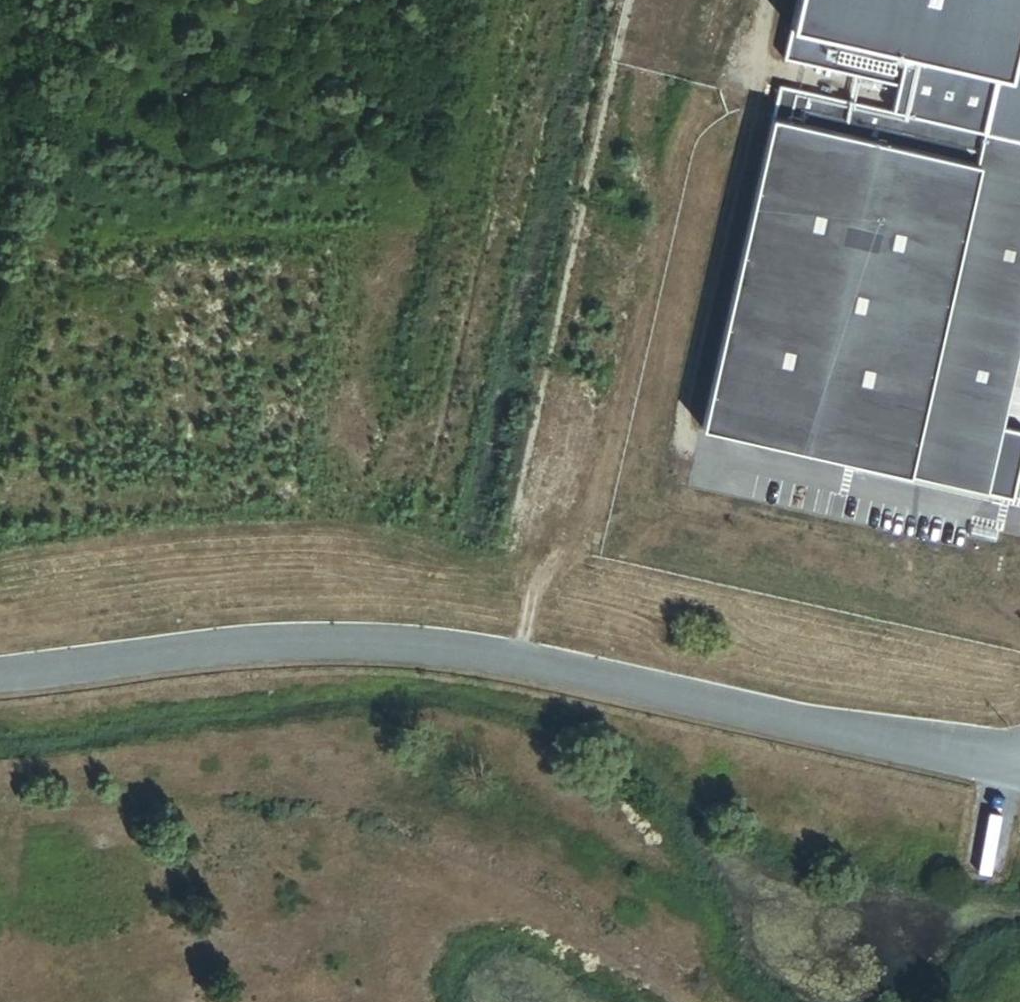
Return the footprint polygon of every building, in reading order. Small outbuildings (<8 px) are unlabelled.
[(782,61),(902,87),(896,115),(1019,142),(1019,0),(795,0),(782,61)] [(779,86),(702,428),(975,490),(1019,326),(1019,146),(896,115),(779,86)]
